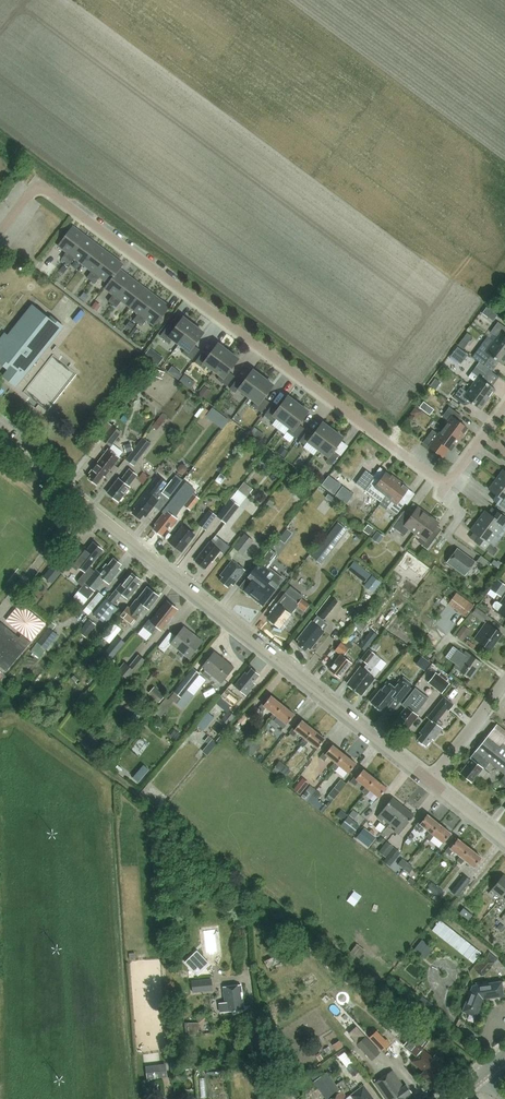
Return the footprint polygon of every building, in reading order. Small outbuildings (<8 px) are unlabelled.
[(65,262),(84,236),(72,227),(58,245),(66,252),(61,259),(65,262)] [(83,264),(97,246),(84,236),(65,262),(69,265),(75,258),(83,264)] [(110,255),(97,246),(83,264),(92,271),(86,278),(90,281),(110,255)] [(100,277),(108,283),(119,269),(119,270),(123,265),(110,255),(90,281),(94,284),(100,277)] [(56,267),(46,260),(38,270),(48,277),(56,267)] [(131,279),(119,270),(119,269),(108,283),(104,288),(113,294),(108,301),(112,305),(131,279)] [(120,300),(130,307),(144,288),(131,279),(112,305),(115,307),(120,300)] [(156,298),(144,288),(130,307),(138,313),(133,320),(137,324),(156,298)] [(80,297),(85,301),(89,296),(84,292),(80,297)] [(155,326),(165,313),(169,307),(156,298),(137,324),(140,326),(145,319),(155,326)] [(98,311),(103,304),(97,300),(92,307),(98,311)] [(0,345),(0,356),(7,361),(3,365),(8,369),(3,376),(16,387),(65,327),(51,316),(49,318),(32,304),(0,345)] [(486,306),(482,312),(487,316),(491,310),(486,306)] [(493,311),(488,317),(494,321),(498,315),(493,311)] [(160,336),(165,340),(168,343),(172,338),(179,344),(193,325),(182,317),(173,330),(168,326),(160,336)] [(135,325),(129,321),(125,326),(131,331),(135,325)] [(490,332),(497,336),(493,342),(492,342),(504,351),(504,336),(504,335),(504,327),(498,322),(494,327),(490,332)] [(204,333),(193,325),(179,344),(186,349),(182,353),(192,360),(200,350),(194,346),(204,333)] [(139,331),(134,328),(129,334),(134,338),(139,331)] [(472,357),(483,365),(490,356),(502,365),(504,361),(504,351),(492,342),(493,342),(486,337),(479,347),(472,357)] [(462,339),(458,345),(464,349),(468,344),(462,339)] [(214,370),(228,352),(217,344),(208,356),(203,352),(195,362),(205,370),(208,366),(214,370)] [(458,347),(450,356),(461,364),(468,355),(458,347)] [(150,349),(145,356),(151,362),(157,354),(150,349)] [(214,370),(220,375),(217,379),(227,386),(234,376),(229,372),(238,360),(228,352),(214,370)] [(468,377),(474,381),(470,387),(488,399),(495,389),(483,380),(487,375),(476,367),(468,377)] [(155,369),(152,376),(162,379),(164,372),(155,369)] [(248,397),(262,378),(252,370),(242,382),(237,378),(229,389),(235,393),(238,389),(248,397)] [(185,374),(180,381),(186,385),(191,379),(185,374)] [(273,386),(262,378),(248,397),(255,402),(252,406),(261,413),(269,402),(264,398),(273,386)] [(430,386),(438,391),(442,385),(441,385),(434,380),(430,386)] [(93,381),(86,390),(102,402),(108,393),(93,381)] [(212,391),(205,386),(199,393),(206,399),(212,391)] [(470,387),(467,392),(460,387),(453,398),(464,406),(468,400),(480,409),(488,399),(470,387)] [(276,417),(283,423),(297,404),(287,396),(277,408),(272,405),(264,415),(273,421),(276,417)] [(424,401),(420,407),(426,412),(430,406),(424,401)] [(308,412),(297,404),(283,423),(290,428),(287,432),(296,439),(304,428),(299,424),(308,412)] [(209,410),(205,407),(199,416),(202,418),(209,410)] [(443,428),(459,439),(467,428),(456,420),(460,415),(449,407),(442,416),(448,421),(443,428)] [(213,409),(206,418),(223,431),(230,421),(213,409)] [(167,417),(162,413),(156,422),(160,426),(167,417)] [(318,449),(332,430),(322,422),(312,435),(307,431),(299,441),(304,445),(308,441),(318,449)] [(111,447),(122,433),(113,425),(102,440),(111,447)] [(432,430),(425,439),(423,442),(443,457),(448,448),(451,450),(459,439),(443,428),(438,434),(432,430)] [(332,430),(318,449),(329,457),(326,461),(331,465),(339,455),(334,451),(343,439),(332,430)] [(151,443),(143,437),(126,459),(134,465),(151,443)] [(133,450),(131,443),(124,445),(126,452),(133,450)] [(288,452),(281,446),(277,452),(284,457),(288,452)] [(105,477),(114,465),(120,458),(109,449),(90,473),(91,474),(89,478),(97,484),(104,476),(105,477)] [(268,467),(276,456),(269,450),(260,461),(268,467)] [(188,470),(187,466),(184,464),(181,464),(178,468),(179,471),(181,473),(185,473),(188,470)] [(119,478),(108,493),(119,502),(131,487),(129,485),(137,475),(129,470),(122,480),(119,478)] [(496,480),(504,487),(504,471),(503,470),(496,480)] [(139,477),(138,479),(143,483),(149,476),(143,472),(139,477)] [(381,502),(385,496),(397,480),(386,472),(378,483),(373,480),(365,490),(381,502)] [(226,477),(220,473),(215,480),(220,484),(226,477)] [(175,474),(162,493),(169,498),(182,480),(175,474)] [(158,476),(155,480),(134,507),(136,509),(133,513),(140,519),(143,515),(145,517),(159,500),(155,497),(167,483),(158,476)] [(397,514),(405,503),(400,499),(408,488),(397,480),(385,496),(381,502),(379,504),(387,510),(388,508),(397,514)] [(496,480),(489,490),(496,495),(492,500),(504,510),(504,487),(496,480)] [(333,481),(327,488),(334,494),(340,486),(333,481)] [(244,482),(241,486),(217,515),(226,523),(250,493),(248,491),(251,488),(244,482)] [(342,486),(336,495),(347,503),(354,494),(343,486),(342,486)] [(183,489),(178,495),(166,510),(164,508),(161,512),(163,514),(155,524),(156,526),(154,529),(162,535),(169,527),(170,528),(177,518),(175,517),(178,513),(174,509),(187,493),(183,489)] [(193,493),(183,505),(190,510),(199,498),(193,493)] [(273,503),(269,499),(265,503),(270,507),(273,503)] [(415,533),(428,515),(417,507),(411,516),(404,511),(392,527),(404,536),(409,529),(415,533)] [(205,530),(216,515),(209,510),(198,524),(205,530)] [(478,521),(496,534),(503,524),(504,526),(504,518),(498,513),(494,518),(485,511),(478,521)] [(438,523),(428,515),(415,533),(425,541),(422,545),(427,549),(437,536),(432,532),(438,523)] [(488,544),(496,534),(478,521),(471,530),(478,536),(475,541),(493,555),(497,550),(488,544)] [(368,524),(363,530),(369,534),(373,528),(368,524)] [(195,535),(183,525),(170,542),(182,551),(195,535)] [(288,529),(284,535),(289,539),(293,534),(288,529)] [(383,536),(377,531),(372,539),(378,543),(383,536)] [(244,532),(233,547),(243,555),(254,540),(244,532)] [(210,542),(196,560),(206,568),(212,561),(213,561),(221,551),(224,554),(230,546),(220,538),(217,542),(213,539),(210,542)] [(336,547),(325,539),(312,556),(322,565),(336,547)] [(82,563),(89,568),(89,567),(92,564),(103,550),(93,542),(85,553),(77,547),(65,562),(76,570),(82,563)] [(475,562),(457,549),(447,563),(465,575),(475,562)] [(262,605),(275,589),(283,579),(268,567),(277,555),(270,550),(248,578),(252,581),(244,591),(262,605)] [(481,555),(477,560),(484,565),(487,560),(481,555)] [(86,583),(78,591),(88,599),(95,590),(103,579),(109,584),(118,573),(115,571),(121,564),(114,558),(108,565),(106,564),(100,573),(96,570),(88,579),(86,583)] [(231,583),(233,585),(245,570),(232,560),(220,575),(223,577),(220,580),(228,587),(231,583)] [(494,565),(500,569),(503,564),(498,560),(494,565)] [(354,570),(358,564),(354,561),(350,567),(354,570)] [(44,577),(52,584),(64,569),(55,562),(44,577)] [(125,579),(116,590),(110,597),(107,595),(93,613),(106,623),(117,608),(113,604),(121,594),(127,599),(139,584),(137,583),(140,579),(132,573),(127,580),(125,579)] [(77,582),(83,586),(88,580),(82,576),(77,582)] [(373,576),(365,586),(374,593),(382,583),(373,576)] [(504,591),(504,584),(496,578),(489,588),(501,596),(504,591)] [(144,605),(149,610),(160,596),(148,587),(137,600),(137,599),(130,608),(128,607),(121,614),(133,624),(139,616),(137,614),(144,605)] [(93,611),(105,597),(99,592),(87,606),(93,611)] [(448,604),(466,617),(474,605),(457,592),(448,604)] [(268,619),(280,628),(296,607),(304,612),(305,611),(297,605),(298,603),(285,593),(277,603),(279,605),(268,619)] [(324,619),(338,601),(329,594),(315,612),(317,614),(323,618),(324,619)] [(496,609),(495,610),(504,617),(504,596),(500,602),(498,601),(495,601),(493,605),(493,607),(496,609)] [(298,603),(297,605),(305,611),(310,605),(302,599),(298,603)] [(174,617),(172,616),(178,610),(167,601),(151,621),(149,620),(144,626),(152,633),(158,627),(161,630),(166,623),(168,625),(174,617)] [(471,613),(483,621),(487,615),(475,607),(471,613)] [(348,616),(352,620),(357,614),(352,611),(348,616)] [(361,631),(366,625),(357,618),(352,624),(361,631)] [(84,625),(91,631),(96,625),(89,619),(84,625)] [(324,631),(312,621),(298,639),(300,641),(298,644),(305,650),(308,647),(310,649),(324,631)] [(30,642),(21,635),(19,637),(0,622),(0,665),(7,671),(30,642)] [(486,622),(485,623),(474,639),(490,650),(502,634),(486,622)] [(103,638),(110,643),(122,629),(115,623),(103,638)] [(470,630),(463,625),(456,635),(463,640),(470,630)] [(49,627),(37,642),(46,649),(58,634),(49,627)] [(203,642),(184,627),(176,636),(171,632),(159,647),(165,652),(172,644),(190,658),(203,642)] [(359,646),(365,650),(378,634),(372,630),(359,646)] [(352,644),(344,638),(335,649),(341,654),(329,669),(340,677),(347,668),(348,668),(352,663),(343,656),(349,649),(348,649),(352,644)] [(116,654),(125,644),(119,639),(110,649),(116,654)] [(370,647),(376,651),(380,646),(374,641),(370,647)] [(37,642),(30,651),(39,659),(46,649),(37,642)] [(457,648),(449,659),(456,664),(454,667),(470,679),(482,663),(466,651),(464,654),(457,648)] [(361,694),(374,678),(380,670),(374,666),(380,658),(368,649),(360,659),(366,663),(362,668),(361,667),(348,684),(361,694)] [(206,669),(202,674),(209,679),(212,674),(222,682),(235,667),(215,651),(203,667),(206,669)] [(129,681),(146,660),(139,655),(130,666),(129,666),(126,664),(125,662),(118,671),(120,673),(129,680),(129,681)] [(422,656),(418,661),(427,668),(431,662),(422,656)] [(193,668),(170,696),(174,700),(176,701),(181,695),(187,688),(199,673),(193,668)] [(257,682),(255,680),(259,675),(252,669),(248,674),(245,672),(235,686),(246,695),(257,682)] [(447,681),(449,679),(448,679),(440,673),(439,675),(436,673),(428,683),(442,693),(450,683),(449,683),(447,681)] [(404,677),(402,680),(400,679),(394,687),(387,682),(371,702),(384,712),(395,698),(400,702),(411,688),(410,688),(413,684),(404,677)] [(235,687),(230,684),(221,696),(233,706),(239,698),(232,692),(235,687)] [(148,693),(159,703),(165,696),(154,686),(148,693)] [(181,695),(176,701),(183,707),(194,694),(187,688),(181,695)] [(420,716),(418,714),(429,700),(416,690),(402,707),(405,709),(395,721),(408,731),(420,716)] [(433,697),(422,711),(427,715),(442,696),(437,692),(436,692),(435,691),(431,695),(433,697)] [(262,704),(259,708),(262,711),(266,707),(274,713),(275,715),(283,705),(271,696),(264,705),(262,704)] [(437,718),(446,708),(449,710),(453,705),(444,698),(428,718),(431,720),(420,733),(423,734),(418,740),(426,746),(432,738),(434,740),(443,728),(441,727),(443,724),(437,718)] [(274,713),(270,717),(284,728),(295,715),(283,705),(275,715),(274,713)] [(235,715),(228,710),(221,719),(228,724),(235,715)] [(135,712),(129,720),(134,724),(140,716),(135,712)] [(250,717),(245,712),(237,721),(243,726),(250,717)] [(204,731),(214,718),(209,713),(198,726),(204,731)] [(297,732),(304,738),(306,739),(314,730),(302,720),(295,730),(293,728),(289,732),(293,736),(297,732)] [(489,733),(470,758),(471,759),(460,773),(471,782),(483,768),(484,769),(490,762),(504,774),(499,781),(504,786),(504,730),(497,723),(489,733)] [(306,739),(304,738),(301,742),(305,745),(308,741),(318,749),(326,739),(314,730),(306,739)] [(99,738),(90,731),(81,743),(90,750),(99,738)] [(250,746),(254,740),(248,736),(244,742),(250,746)] [(250,746),(256,750),(260,745),(254,740),(250,746)] [(337,764),(344,754),(333,745),(325,754),(324,753),(320,757),(324,760),(328,756),(335,762),(337,764)] [(256,750),(250,746),(246,752),(251,756),(256,750)] [(356,764),(344,754),(337,764),(335,762),(332,766),(336,770),(339,765),(348,773),(356,764)] [(280,770),(285,765),(279,760),(274,766),(280,770)] [(291,770),(285,765),(280,770),(287,775),(291,770)] [(140,769),(140,773),(142,775),(146,775),(148,773),(148,769),(146,767),(142,767),(140,769)] [(368,788),(375,779),(364,769),(356,779),(354,777),(351,782),(355,785),(358,781),(366,787),(368,788)] [(303,778),(294,789),(300,794),(309,783),(303,778)] [(341,779),(329,795),(335,799),(347,784),(341,779)] [(387,788),(375,779),(368,788),(366,787),(363,791),(367,794),(370,790),(380,798),(387,788)] [(313,795),(316,790),(310,785),(301,797),(307,802),(313,795)] [(316,790),(313,795),(318,799),(322,795),(316,790)] [(313,806),(318,799),(313,795),(307,802),(313,806)] [(390,824),(404,806),(393,797),(377,817),(382,821),(384,819),(390,824)] [(319,809),(323,812),(328,806),(324,803),(319,809)] [(404,806),(390,824),(395,829),(394,831),(399,835),(415,815),(404,806)] [(341,809),(336,815),(342,820),(347,814),(341,809)] [(353,810),(350,815),(355,818),(358,814),(353,810)] [(424,827),(430,832),(432,833),(439,824),(427,815),(420,824),(419,823),(414,828),(420,832),(424,827)] [(348,817),(341,825),(353,834),(360,826),(348,817)] [(432,833),(430,832),(427,836),(431,840),(434,835),(444,843),(451,834),(439,824),(432,833)] [(369,847),(377,837),(364,827),(356,838),(369,847)] [(453,850),(461,856),(462,858),(470,849),(458,839),(450,848),(449,847),(446,851),(450,855),(453,850)] [(387,858),(394,848),(386,842),(379,852),(387,858)] [(394,848),(387,858),(386,860),(392,864),(400,852),(394,848)] [(462,858),(461,856),(457,861),(462,864),(465,860),(474,867),(481,858),(470,849),(462,858)] [(397,864),(403,868),(407,863),(401,858),(397,864)] [(413,867),(407,863),(403,868),(409,873),(413,867)] [(458,897),(471,880),(464,875),(451,891),(458,897)] [(504,893),(504,876),(503,875),(492,890),(501,897),(504,893)] [(416,882),(411,878),(408,882),(413,886),(416,882)] [(428,888),(434,893),(439,887),(433,882),(428,888)] [(444,891),(439,887),(434,893),(440,897),(444,891)] [(463,908),(460,913),(468,919),(472,914),(463,908)] [(481,953),(440,920),(432,930),(474,963),(481,953)] [(502,931),(504,928),(504,927),(500,923),(497,927),(502,931)] [(425,958),(434,947),(422,938),(414,948),(425,958)] [(359,957),(365,949),(357,943),(351,951),(359,957)] [(482,975),(497,958),(487,949),(472,967),(482,975)] [(207,967),(199,958),(190,967),(198,975),(207,967)] [(192,992),(212,990),(211,979),(191,980),(192,992)] [(418,996),(396,979),(393,983),(415,1000),(418,996)] [(476,1017),(483,998),(504,995),(503,981),(473,987),(463,1012),(476,1017)] [(241,985),(223,987),(225,1002),(219,1003),(220,1013),(241,1010),(240,1007),(243,1006),(242,998),(241,998),(240,993),(242,992),(241,985)] [(433,1005),(422,997),(418,1002),(429,1010),(433,1005)] [(198,1022),(188,1023),(189,1035),(199,1034),(198,1022)] [(418,1033),(408,1046),(418,1054),(412,1061),(424,1071),(421,1075),(429,1081),(437,1071),(439,1073),(444,1067),(434,1058),(422,1049),(428,1042),(418,1033)] [(366,1036),(358,1043),(372,1060),(381,1053),(366,1036)] [(405,1049),(396,1039),(386,1049),(396,1059),(405,1049)] [(333,1045),(336,1050),(343,1046),(340,1040),(333,1045)] [(146,1078),(166,1076),(165,1063),(145,1064),(146,1078)] [(353,1063),(347,1068),(352,1074),(358,1069),(353,1063)] [(375,1083),(386,1098),(387,1098),(388,1098),(405,1098),(404,1097),(411,1092),(406,1085),(404,1087),(393,1070),(375,1083)] [(353,1093),(347,1098),(328,1072),(313,1082),(326,1098),(357,1098),(353,1093)] [(364,1085),(353,1093),(357,1098),(374,1098),(364,1085)] [(276,1090),(277,1098),(285,1098),(283,1089),(276,1090)]
